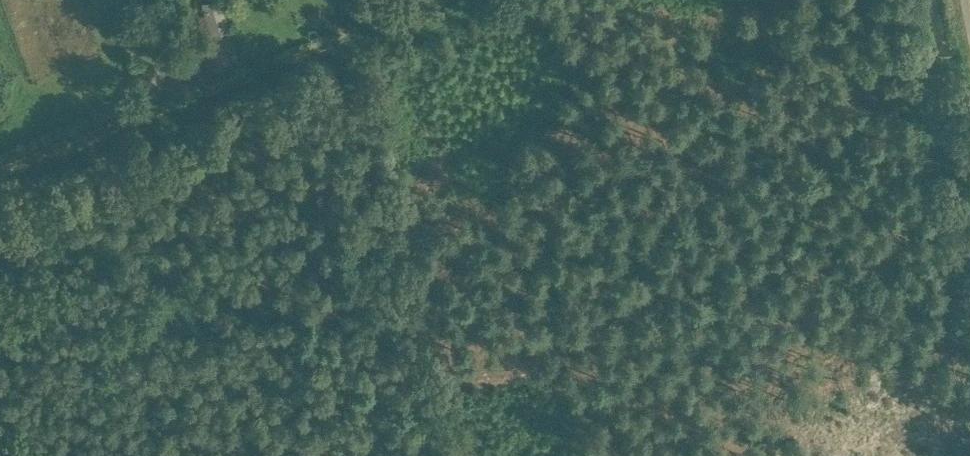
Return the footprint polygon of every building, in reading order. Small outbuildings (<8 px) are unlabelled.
[(201,69),(188,73),(191,83),(204,79),(201,69)]
